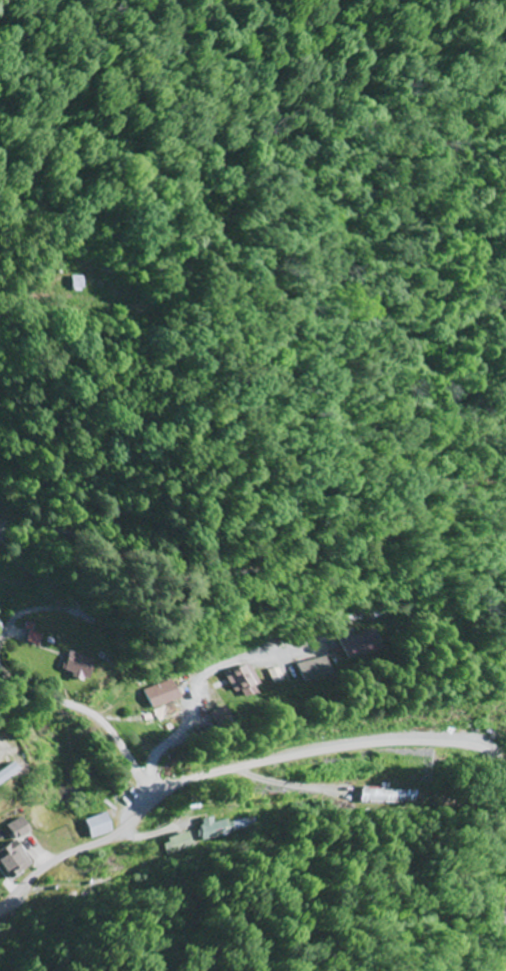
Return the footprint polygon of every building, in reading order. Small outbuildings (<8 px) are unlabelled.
[(381,647),(375,629),(354,637),(353,633),(338,638),(346,659),(381,647)] [(25,642),(38,647),(42,636),(30,631),(25,642)] [(85,682),(92,660),(67,652),(62,671),(70,673),(69,677),(85,682)] [(301,684),(331,676),(326,657),(296,665),(301,684)] [(260,684),(252,664),(228,674),(236,694),(260,684)] [(145,691),(151,710),(182,701),(176,681),(145,691)] [(8,763),(0,769),(0,781),(14,772),(8,763)] [(106,833),(98,814),(78,821),(86,841),(106,833)] [(2,828),(11,842),(26,832),(17,818),(2,828)] [(26,867),(10,841),(0,847),(0,876),(3,881),(26,867)]
